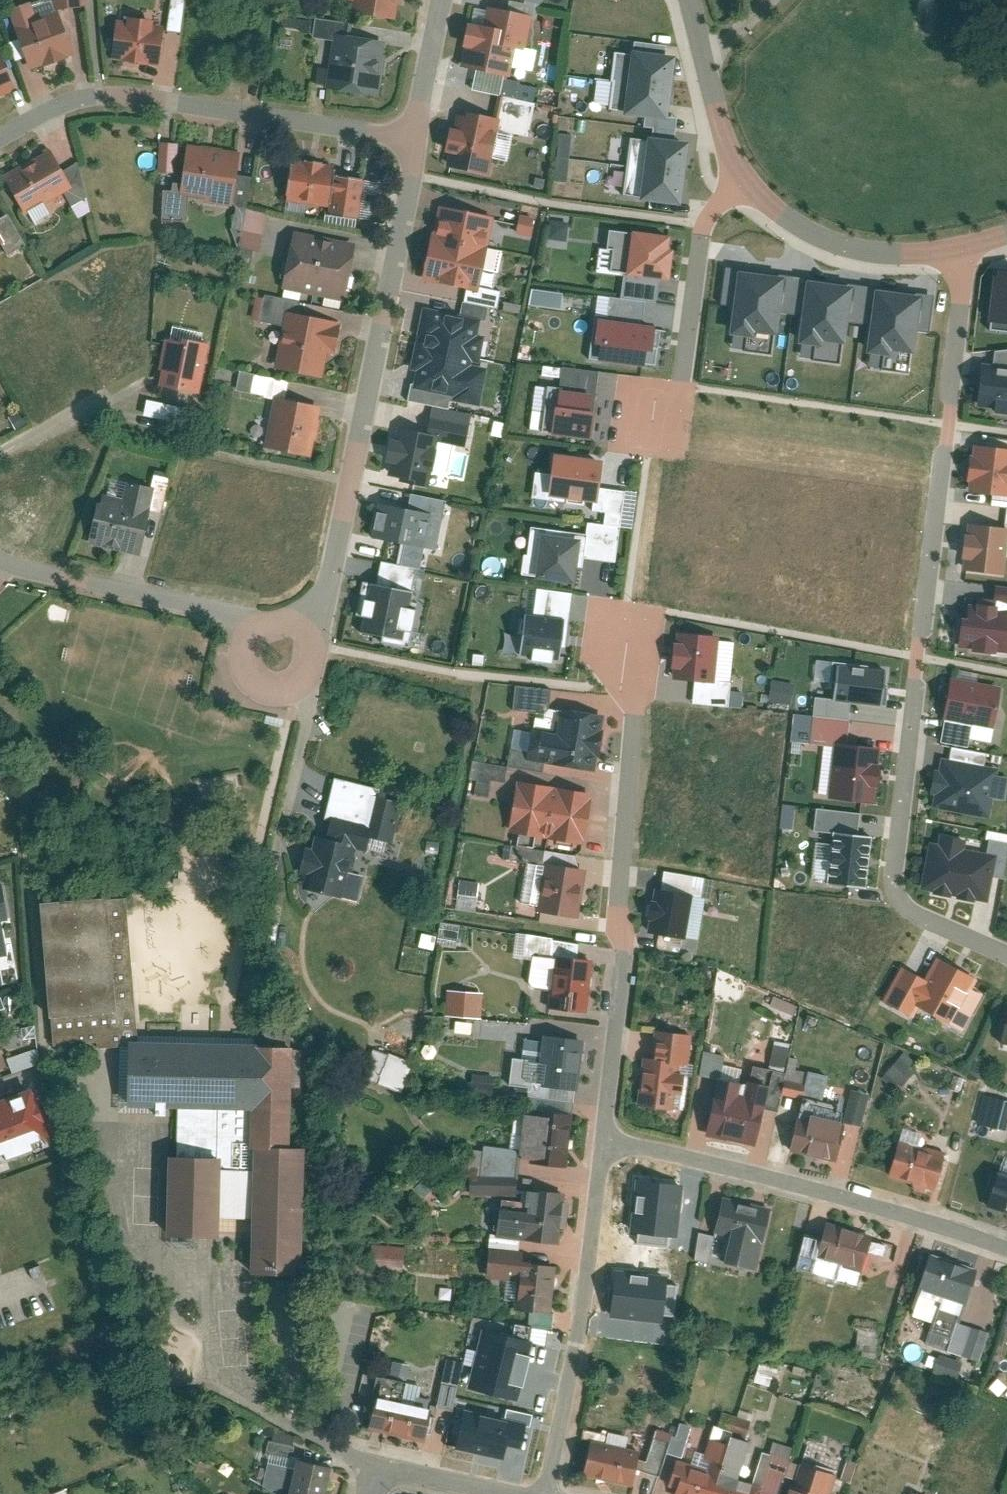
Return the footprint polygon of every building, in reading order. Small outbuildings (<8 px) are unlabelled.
[(403,0),(358,0),(356,8),(399,17),(403,0)] [(509,0),(482,0),(469,72),(518,81),(532,4),(509,0)] [(11,8),(31,69),(81,52),(67,10),(41,18),(35,1),(11,8)] [(123,15),(117,56),(165,63),(171,22),(123,15)] [(316,20),(288,16),(287,24),(315,28),(316,20)] [(318,35),(338,38),(339,33),(348,34),(350,20),(320,16),(318,35)] [(385,91),(392,39),(387,39),(348,34),(339,33),(338,38),(335,67),(332,84),(385,91)] [(23,86),(5,45),(0,47),(0,96),(23,86)] [(683,52),(638,46),(630,111),(675,117),(683,52)] [(320,83),(332,84),(335,67),(323,65),(320,83)] [(491,175),(504,118),(460,108),(448,165),(491,175)] [(568,172),(570,133),(557,133),(556,172),(568,172)] [(678,206),(686,142),(643,137),(635,200),(678,206)] [(240,150),(192,142),(182,194),(231,202),(240,150)] [(53,150),(10,173),(29,209),(73,186),(53,150)] [(294,163),(289,197),(330,203),(334,173),(335,169),(294,163)] [(365,178),(334,173),(330,203),(329,212),(359,216),(365,178)] [(484,289),(499,214),(443,203),(428,278),(484,289)] [(8,241),(0,226),(0,245),(8,241)] [(674,238),(636,233),(631,277),(669,282),(674,238)] [(297,235),(288,287),(349,298),(358,246),(297,235)] [(1005,264),(1004,271),(1000,271),(994,317),(1006,319),(1006,264),(1005,264)] [(728,326),(769,333),(778,281),(737,274),(728,326)] [(801,286),(799,338),(838,339),(840,287),(801,286)] [(560,307),(561,291),(530,288),(529,305),(560,307)] [(867,289),(862,353),(879,355),(878,367),(908,369),(914,292),(867,289)] [(256,293),(251,318),(276,323),(281,298),(256,293)] [(609,307),(603,350),(658,358),(665,315),(609,307)] [(290,310),(281,365),(329,374),(339,318),(290,310)] [(481,322),(425,311),(408,396),(452,405),(454,396),(477,400),(483,368),(478,367),(484,339),(477,338),(481,322)] [(213,344),(171,337),(163,384),(204,391),(213,344)] [(986,360),(981,404),(1006,407),(1006,362),(986,360)] [(239,370),(234,389),(265,396),(269,377),(239,370)] [(595,438),(602,390),(553,382),(546,430),(595,438)] [(321,405),(277,397),(268,448),(312,456),(321,405)] [(435,409),(431,432),(438,441),(464,445),(470,415),(435,409)] [(431,432),(398,426),(389,474),(402,476),(401,483),(429,488),(438,441),(431,432)] [(973,443),(970,488),(1006,490),(1006,480),(1006,445),(973,443)] [(603,498),(609,457),(557,450),(551,490),(603,498)] [(104,499),(94,543),(144,554),(153,510),(158,488),(134,483),(129,505),(104,499)] [(437,510),(381,500),(375,536),(431,546),(437,510)] [(974,520),(971,565),(1006,567),(1006,522),(974,520)] [(583,538),(541,534),(536,581),(578,585),(583,538)] [(427,582),(390,574),(379,625),(416,633),(427,582)] [(992,584),(990,604),(970,602),(968,616),(955,614),(951,647),(1005,653),(1006,634),(1006,585),(992,584)] [(566,657),(570,613),(526,609),(522,654),(566,657)] [(681,628),(677,676),(719,680),(723,632),(681,628)] [(834,684),(836,663),(819,662),(817,682),(834,684)] [(834,684),(833,700),(885,705),(888,668),(836,663),(834,684)] [(955,676),(946,713),(1003,726),(1006,707),(1006,688),(955,676)] [(767,709),(789,711),(792,681),(770,679),(767,709)] [(530,758),(600,769),(609,712),(566,705),(562,728),(535,724),(530,758)] [(885,745),(839,739),(832,797),(878,802),(885,745)] [(938,806),(994,817),(1004,765),(947,754),(945,767),(939,766),(934,792),(940,794),(938,806)] [(471,761),(470,777),(475,778),(474,792),(489,793),(490,780),(505,781),(506,764),(471,761)] [(512,830),(588,842),(596,791),(521,778),(512,830)] [(385,795),(376,829),(374,835),(397,842),(409,801),(385,795)] [(856,833),(858,811),(813,806),(811,829),(828,831),(827,842),(813,841),(809,880),(862,885),(867,834),(856,833)] [(354,870),(360,845),(371,848),(374,835),(376,829),(337,820),(334,835),(318,831),(305,885),(363,900),(369,873),(354,870)] [(974,837),(943,831),(941,842),(934,840),(925,887),(995,901),(1004,851),(973,845),(974,837)] [(541,909),(584,916),(592,866),(550,859),(541,909)] [(455,908),(475,911),(478,881),(458,879),(455,908)] [(7,883),(0,884),(0,917),(8,916),(12,915),(7,883)] [(651,930),(691,936),(698,892),(659,885),(651,930)] [(124,892),(105,894),(114,1004),(49,1009),(52,1046),(99,1042),(129,1040),(136,1039),(124,892)] [(105,894),(40,898),(49,1009),(114,1004),(105,894)] [(8,916),(0,917),(0,985),(6,984),(2,956),(13,955),(8,916)] [(553,960),(578,963),(580,945),(523,937),(520,955),(529,956),(553,960)] [(971,987),(975,977),(933,957),(924,978),(897,965),(879,1002),(911,1017),(915,1008),(964,1032),(983,993),(971,987)] [(586,1013),(592,965),(578,963),(553,960),(549,992),(547,1007),(586,1013)] [(479,1020),(481,995),(449,992),(447,1017),(479,1020)] [(659,1028),(655,1058),(685,1062),(693,1063),(697,1032),(659,1028)] [(547,1081),(581,1086),(587,1039),(548,1034),(546,1048),(551,1049),(547,1081)] [(136,1039),(129,1040),(129,1105),(178,1106),(252,1106),(253,1040),(136,1039)] [(290,1040),(253,1040),(252,1106),(251,1166),(251,1213),(250,1269),(305,1269),(306,1142),(289,1142),(290,1040)] [(774,1040),(768,1065),(785,1069),(790,1043),(774,1040)] [(399,1091),(411,1061),(372,1046),(361,1076),(399,1091)] [(890,1071),(906,1085),(919,1070),(903,1056),(890,1071)] [(647,1057),(641,1104),(679,1109),(681,1092),(689,1093),(692,1072),(683,1071),(685,1062),(655,1058),(647,1057)] [(709,1134),(761,1146),(776,1082),(754,1077),(750,1092),(745,1091),(748,1080),(723,1074),(709,1134)] [(790,1076),(786,1091),(805,1096),(809,1081),(790,1076)] [(37,1085),(0,1099),(0,1157),(56,1137),(37,1085)] [(873,1091),(857,1086),(848,1120),(864,1124),(873,1091)] [(1006,1127),(1006,1096),(989,1092),(982,1121),(1006,1127)] [(252,1106),(178,1106),(178,1152),(217,1152),(217,1212),(251,1213),(251,1166),(252,1106)] [(541,1107),(534,1161),(572,1165),(578,1111),(541,1107)] [(796,1148),(842,1160),(852,1123),(817,1114),(816,1120),(804,1117),(796,1148)] [(891,1173),(941,1188),(951,1155),(901,1140),(891,1173)] [(178,1152),(166,1152),(165,1230),(216,1231),(217,1212),(217,1152),(178,1152)] [(1002,1167),(990,1202),(1006,1208),(1006,1168),(1002,1167)] [(473,1192),(520,1193),(521,1176),(473,1175),(473,1192)] [(505,1195),(501,1233),(563,1240),(568,1190),(534,1187),(533,1198),(505,1195)] [(671,1239),(676,1191),(636,1187),(632,1235),(671,1239)] [(736,1234),(729,1259),(760,1267),(776,1206),(727,1193),(717,1229),(736,1234)] [(877,1234),(831,1220),(821,1256),(866,1270),(877,1234)] [(369,1244),(368,1267),(404,1268),(404,1245),(369,1244)] [(530,1249),(494,1245),(490,1276),(524,1280),(520,1306),(555,1311),(561,1264),(529,1260),(530,1249)] [(958,1340),(964,1320),(983,1265),(936,1250),(915,1314),(935,1321),(932,1331),(958,1340)] [(670,1276),(617,1270),(612,1314),(665,1319),(670,1276)] [(982,1360),(992,1329),(964,1320),(958,1340),(954,1350),(982,1360)] [(534,1344),(483,1331),(470,1386),(520,1398),(534,1344)] [(968,1359),(943,1351),(937,1368),(962,1377),(968,1359)] [(759,1359),(755,1381),(771,1384),(775,1362),(759,1359)] [(371,1429),(430,1440),(437,1403),(409,1398),(413,1379),(382,1373),(371,1429)] [(461,1449),(507,1458),(514,1422),(483,1416),(485,1407),(469,1404),(461,1449)] [(768,1481),(748,1475),(760,1438),(719,1425),(705,1465),(683,1457),(674,1484),(683,1486),(681,1493),(764,1493),(768,1481)] [(638,1484),(646,1448),(594,1437),(586,1473),(638,1484)] [(284,1455),(278,1492),(287,1493),(328,1493),(333,1466),(284,1455)] [(805,1460),(794,1493),(836,1493),(843,1473),(805,1460)] [(910,1493),(930,1493),(930,1491),(913,1486),(910,1493)]
